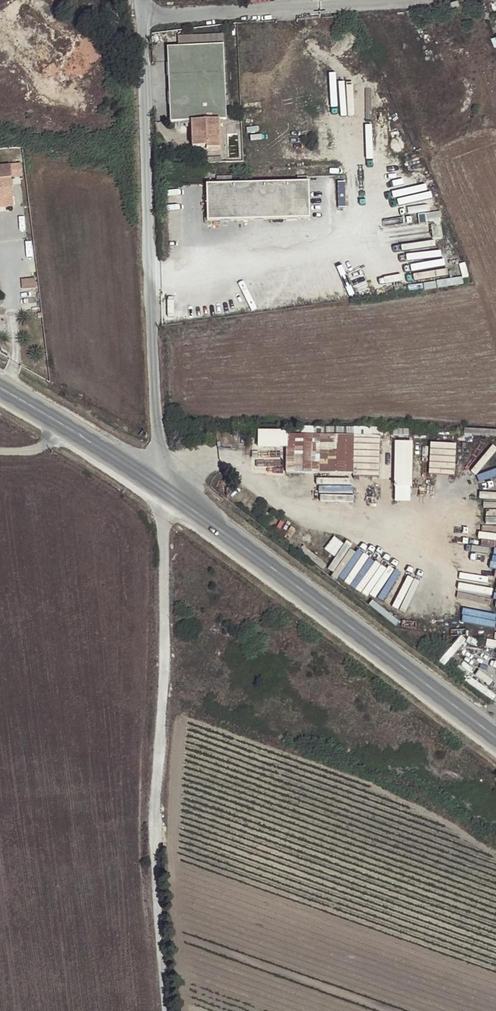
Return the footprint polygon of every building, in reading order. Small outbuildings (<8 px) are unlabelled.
[(178,46),(167,47),(168,61),(170,121),(191,120),(192,130),(197,130),(197,146),(219,146),(218,119),(226,119),(223,34),(177,36),(178,46)] [(15,177),(14,167),(0,168),(0,197),(2,197),(11,196),(10,178),(15,177)] [(310,217),(308,180),(205,183),(207,221),(310,217)] [(449,265),(450,273),(461,272),(460,271),(466,270),(465,264),(449,265)] [(352,473),(352,436),(286,435),(286,473),(352,473)] [(393,441),(393,501),(410,501),(410,441),(393,441)] [(454,474),(455,444),(429,443),(428,474),(454,474)]
